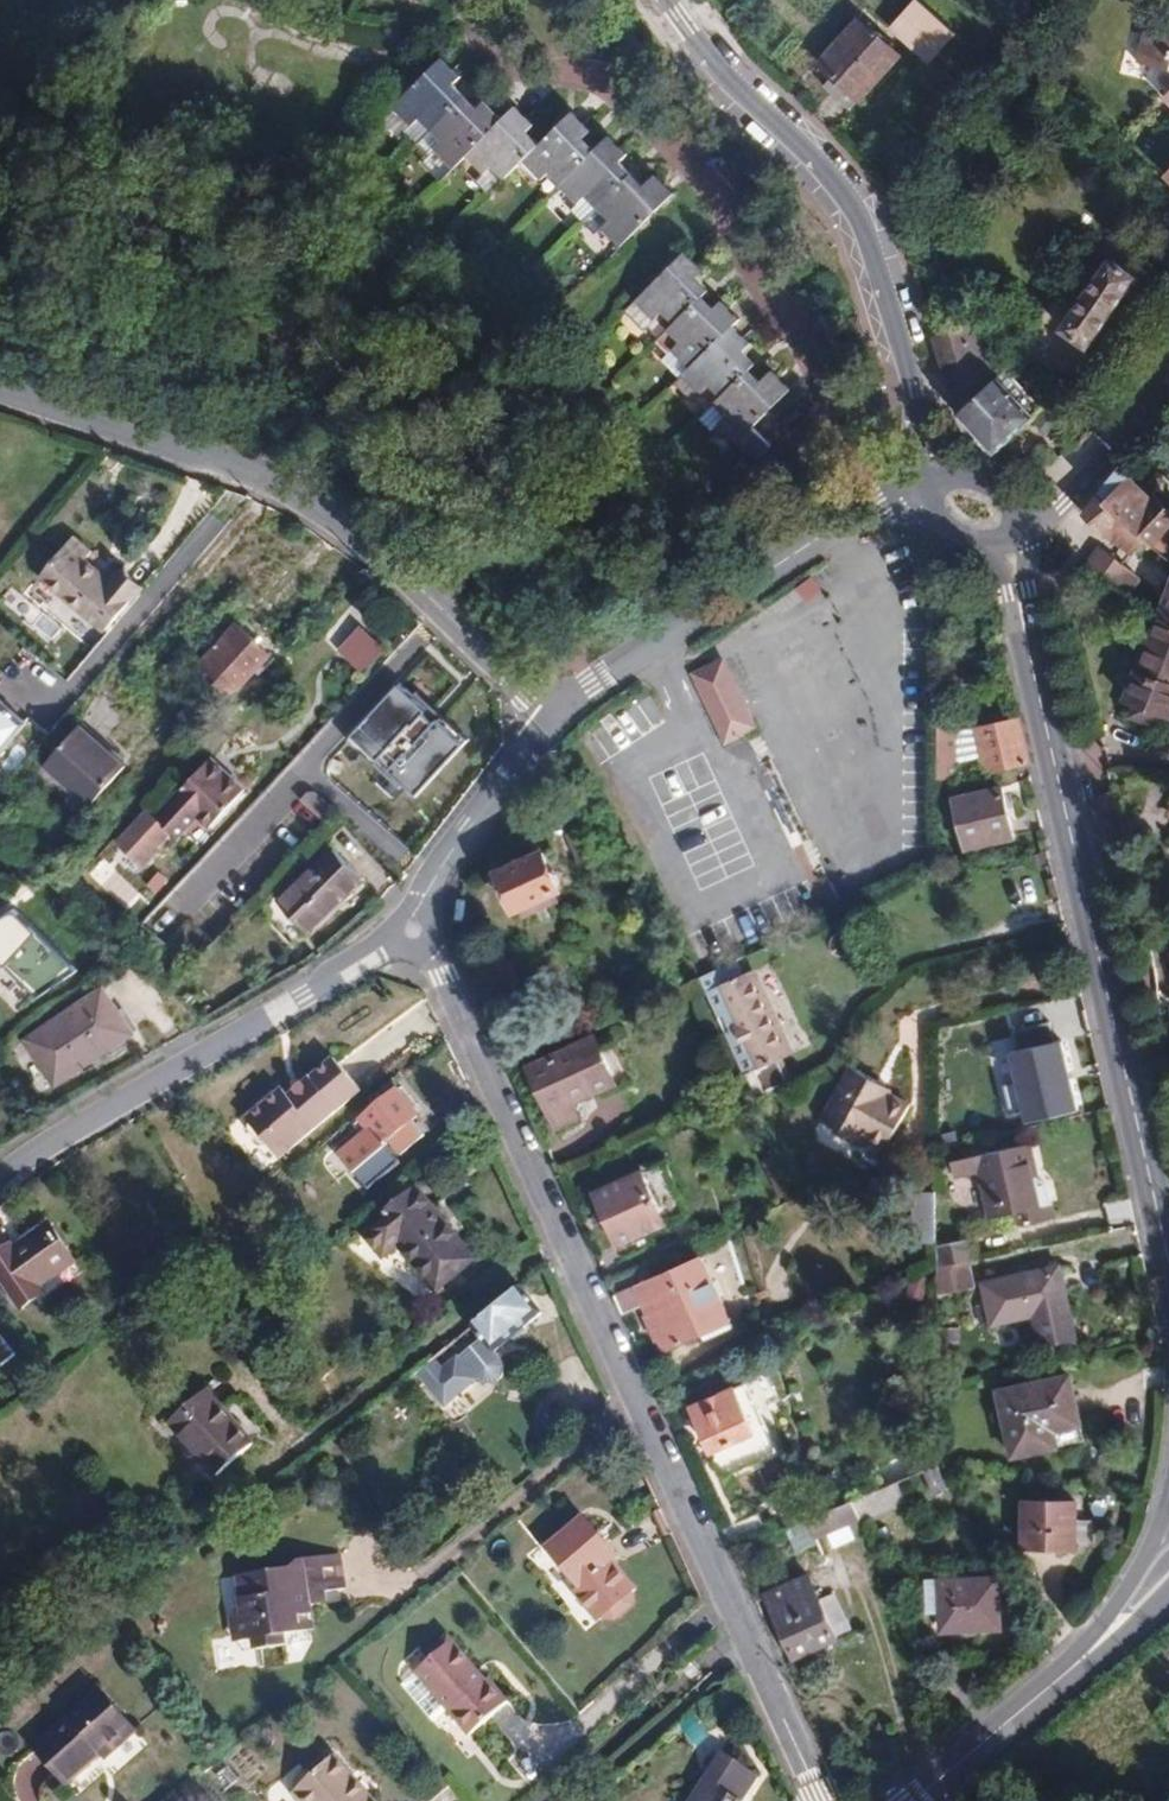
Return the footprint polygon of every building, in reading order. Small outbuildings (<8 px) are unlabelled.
[(919,0),(915,0),(890,27),(929,63),(956,34),(919,0)] [(860,19),(819,65),(826,71),(832,77),(859,101),(900,55),(860,19)] [(1143,33),(1136,64),(1168,71),(1168,72),(1168,38),(1143,33)] [(443,58),(393,107),(394,108),(412,127),(420,119),(432,130),(466,97),(454,85),(462,78),(452,68),(443,58)] [(850,111),(859,101),(832,77),(824,88),(850,111)] [(467,156),(503,119),(496,112),(485,101),(478,109),(466,97),(432,130),(443,142),(435,151),(453,169),(454,170),(467,156)] [(524,161),(540,145),(527,133),(535,126),(526,116),(516,106),(503,119),(467,156),(483,174),(485,175),(493,167),(504,179),(505,180),(524,161)] [(416,145),(432,130),(420,119),(412,127),(394,108),(380,122),(398,140),(405,133),(416,145)] [(573,112),(540,145),(524,161),(542,181),(550,172),(562,185),(596,150),(585,139),(592,131),(585,124),(573,112)] [(440,183),(453,169),(435,151),(443,142),(432,130),(416,145),(429,157),(422,164),(440,183)] [(562,185),(561,186),(578,204),(587,196),(598,208),(632,175),(620,163),(629,155),(621,147),(610,136),(596,150),(562,185)] [(488,195),(504,179),(493,167),(485,175),(483,174),(474,181),(488,195)] [(621,247),(675,194),(666,185),(656,175),(644,187),(632,175),(598,208),(610,220),(602,228),(621,247)] [(686,252),(636,302),(655,321),(663,312),(674,324),(703,298),(710,291),(697,278),(705,271),(693,259),(686,252)] [(1107,320),(1136,278),(1110,260),(1063,331),(1088,348),(1107,320)] [(734,326),(740,320),(729,309),(722,301),(714,309),(703,298),(674,324),(667,330),(680,343),(672,351),(689,369),(734,326)] [(625,311),(644,331),(649,327),(659,338),(667,330),(674,324),(663,312),(655,321),(636,302),(625,311)] [(1000,375),(982,323),(967,329),(987,388),(1000,375)] [(689,369),(683,374),(701,395),(709,386),(721,397),(749,371),(757,364),(744,352),(752,344),(745,337),(734,326),(689,369)] [(956,414),(961,412),(987,388),(967,329),(934,341),(956,414)] [(1022,425),(1044,405),(1009,367),(1000,375),(987,388),(961,412),(982,435),(978,439),(990,454),(1022,425)] [(752,428),(792,390),(783,382),(773,371),(761,382),(749,371),(721,397),(715,403),(727,416),(719,424),(737,442),(752,428)] [(695,400),(706,412),(715,403),(721,397),(709,386),(701,395),(695,400)] [(711,432),(719,424),(727,416),(715,403),(706,412),(698,420),(711,432)] [(737,442),(756,462),(771,447),(752,428),(737,442)] [(1152,545),(1168,527),(1168,508),(1157,496),(1154,498),(1124,467),(1084,515),(1104,535),(1130,555),(1146,539),(1152,545)] [(98,571),(84,558),(91,551),(74,537),(40,577),(106,631),(140,591),(118,573),(111,581),(98,571)] [(1140,579),(1099,547),(1083,569),(1127,598),(1140,579)] [(811,578),(797,588),(807,602),(821,592),(811,578)] [(1168,622),(1168,590),(1165,602),(1159,618),(1168,622)] [(1159,618),(1137,673),(1126,701),(1137,705),(1134,713),(1135,717),(1152,724),(1156,723),(1160,713),(1168,716),(1168,622),(1159,618)] [(224,684),(234,693),(270,654),(253,638),(239,625),(202,663),(216,676),(211,681),(219,688),(224,684)] [(694,675),(726,742),(756,728),(724,660),(694,675)] [(472,742),(403,681),(350,739),(420,801),(472,742)] [(0,697),(0,759),(31,722),(0,697)] [(987,773),(1027,765),(1022,740),(1017,720),(977,729),(984,758),(987,773)] [(98,741),(81,725),(45,765),(91,806),(126,766),(98,741)] [(937,728),(937,780),(957,779),(957,763),(957,729),(937,728)] [(977,729),(957,729),(957,763),(984,758),(977,729)] [(211,759),(158,818),(149,809),(118,842),(143,866),(173,832),(177,836),(198,814),(211,827),(245,791),(228,775),(211,759)] [(1008,808),(1003,788),(954,799),(966,850),(1015,838),(1008,808)] [(278,902),(309,934),(338,906),(361,883),(329,851),(278,902)] [(545,851),(497,873),(510,900),(515,912),(522,909),(525,917),(561,901),(557,892),(563,890),(545,851)] [(0,921),(0,961),(40,997),(81,973),(16,909),(0,921)] [(728,965),(699,979),(749,1089),(753,1099),(754,1098),(789,1082),(779,1061),(787,1057),(766,1011),(748,973),(734,979),(728,965)] [(26,1040),(55,1085),(87,1064),(134,1033),(104,988),(26,1040)] [(1008,1051),(1055,1042),(1053,1028),(993,1039),(1008,1116),(1020,1113),(1008,1051)] [(616,1043),(603,1048),(618,1083),(597,1093),(598,1096),(633,1080),(616,1043)] [(573,1047),(527,1067),(539,1093),(556,1129),(581,1117),(575,1103),(597,1093),(618,1083),(603,1048),(578,1060),(573,1047)] [(272,1166),(359,1094),(332,1062),(299,1090),(288,1099),(282,1104),(276,1097),(240,1127),(242,1129),(241,1137),(251,1150),(260,1151),(272,1166)] [(822,1121),(865,1144),(867,1140),(886,1150),(910,1105),(875,1085),(877,1081),(866,1074),(852,1067),(822,1121)] [(1038,1120),(1083,1109),(1077,1083),(1074,1068),(1028,1079),(1038,1120)] [(285,1094),(288,1099),(299,1090),(295,1086),(285,1094)] [(398,1091),(361,1121),(369,1131),(340,1155),(355,1174),(388,1147),(385,1144),(388,1142),(400,1156),(425,1136),(414,1122),(420,1117),(409,1105),(398,1091)] [(331,1145),(340,1155),(369,1131),(361,1121),(331,1145)] [(1029,1145),(952,1162),(955,1176),(981,1170),(992,1219),(1009,1214),(1019,1212),(1021,1226),(1055,1218),(1047,1185),(1037,1178),(1033,1160),(1029,1145)] [(618,1245),(667,1223),(656,1198),(676,1189),(664,1163),(595,1194),(602,1209),(596,1212),(593,1219),(595,1223),(597,1226),(604,1229),(609,1226),(618,1245)] [(936,1183),(915,1184),(915,1192),(936,1191),(936,1183)] [(418,1188),(363,1234),(383,1258),(398,1246),(437,1292),(477,1260),(438,1212),(418,1188)] [(688,1214),(676,1189),(656,1198),(667,1223),(688,1214)] [(915,1192),(914,1244),(936,1244),(936,1191),(915,1192)] [(1012,1229),(1021,1226),(1019,1212),(1009,1214),(1012,1229)] [(15,1249),(14,1246),(0,1255),(0,1279),(23,1309),(46,1293),(41,1287),(77,1262),(52,1224),(28,1240),(15,1249)] [(970,1240),(937,1246),(936,1269),(968,1261),(974,1260),(970,1240)] [(672,1261),(688,1254),(686,1248),(669,1256),(672,1261)] [(666,1351),(732,1322),(703,1258),(677,1270),(676,1268),(655,1277),(650,1264),(631,1273),(637,1286),(615,1295),(624,1315),(646,1305),(657,1331),(666,1351)] [(973,1281),(968,1261),(936,1269),(937,1296),(964,1290),(973,1281)] [(1060,1266),(983,1283),(992,1325),(1034,1315),(1041,1346),(1075,1338),(1066,1293),(1060,1266)] [(484,1338),(496,1351),(543,1314),(534,1303),(522,1288),(473,1327),(484,1338)] [(502,1358),(496,1351),(484,1338),(459,1358),(477,1378),(485,1384),(495,1384),(503,1377),(506,1368),(502,1358)] [(15,1360),(0,1341),(0,1371),(15,1360)] [(442,1371),(433,1360),(413,1376),(420,1385),(426,1381),(445,1404),(477,1378),(459,1358),(442,1371)] [(999,1391),(1013,1457),(1057,1448),(1053,1431),(1080,1425),(1075,1403),(1069,1376),(999,1391)] [(778,1452),(747,1383),(724,1393),(720,1384),(701,1392),(705,1401),(693,1407),(713,1451),(723,1476),(778,1452)] [(170,1422),(217,1478),(256,1445),(233,1418),(208,1390),(170,1422)] [(1057,1448),(1084,1441),(1080,1425),(1053,1431),(1057,1448)] [(936,1442),(904,1456),(913,1476),(924,1471),(938,1466),(936,1442)] [(948,1490),(938,1466),(924,1471),(935,1497),(948,1490)] [(862,1524),(907,1505),(897,1483),(852,1502),(860,1520),(862,1524)] [(1076,1502),(1024,1501),(1024,1549),(1075,1550),(1076,1525),(1076,1502)] [(852,1502),(807,1521),(814,1539),(860,1520),(852,1502)] [(612,1561),(618,1556),(601,1536),(586,1517),(547,1549),(579,1588),(574,1592),(598,1621),(601,1618),(615,1618),(633,1603),(632,1591),(635,1589),(612,1561)] [(772,1564),(817,1545),(814,1539),(807,1521),(761,1540),(772,1564)] [(893,1545),(886,1527),(876,1531),(882,1549),(893,1545)] [(340,1554),(301,1561),(293,1568),(240,1577),(242,1598),(232,1599),(235,1617),(239,1643),(257,1640),(258,1651),(290,1646),(288,1635),(316,1631),(312,1605),(311,1595),(327,1592),(345,1590),(343,1572),(340,1554)] [(818,1648),(837,1639),(807,1577),(765,1596),(794,1659),(818,1648)] [(941,1612),(942,1632),(963,1631),(967,1634),(975,1634),(979,1630),(990,1629),(1000,1629),(998,1578),(926,1582),(928,1612),(941,1612)] [(328,1602),(327,1592),(311,1595),(312,1605),(328,1602)] [(14,1639),(0,1623),(0,1651),(14,1639)] [(452,1712),(472,1735),(510,1703),(490,1680),(488,1682),(450,1637),(432,1653),(435,1658),(418,1672),(420,1675),(407,1686),(438,1723),(452,1712)] [(103,1691),(37,1749),(52,1767),(68,1785),(105,1753),(109,1757),(138,1731),(103,1691)] [(693,1800),(744,1800),(759,1779),(725,1755),(693,1800)] [(338,1757),(318,1775),(310,1774),(301,1782),(300,1790),(295,1794),(301,1800),(376,1800),(338,1757)] [(977,1787),(960,1800),(988,1800),(977,1787)]
